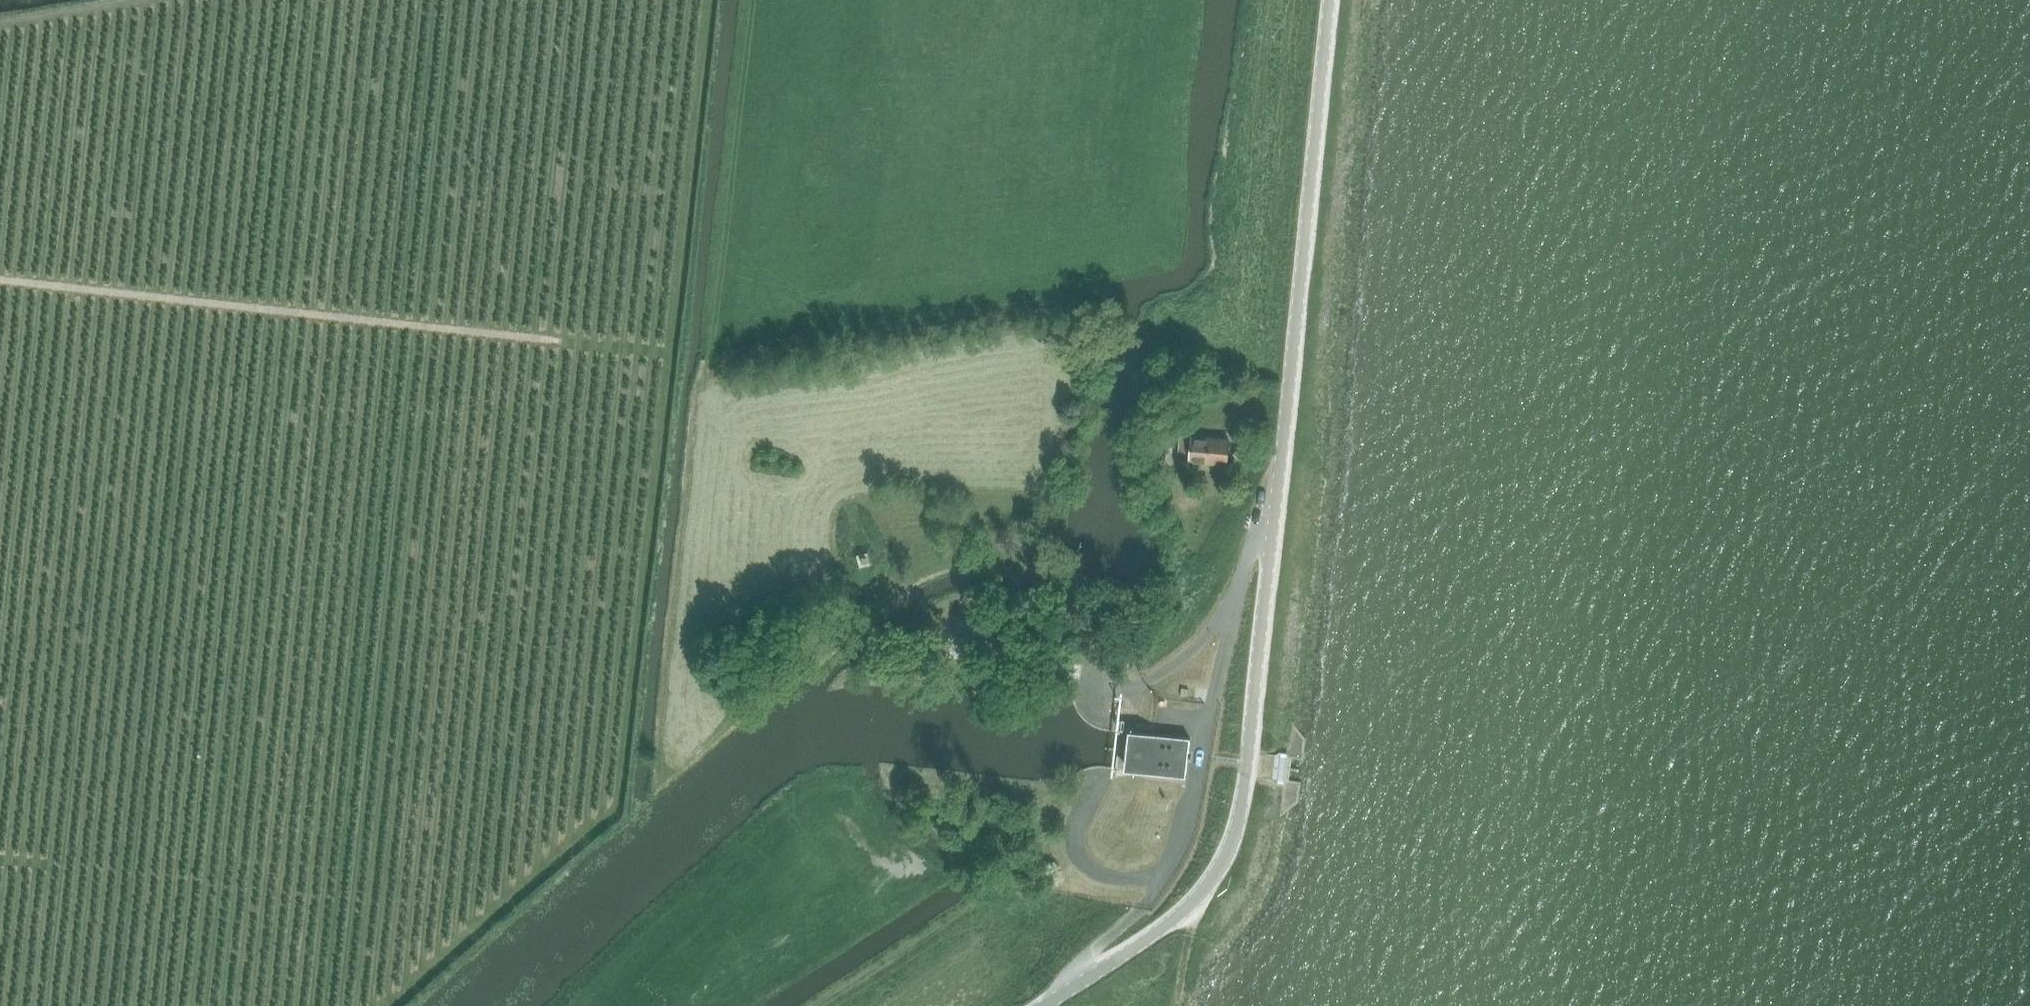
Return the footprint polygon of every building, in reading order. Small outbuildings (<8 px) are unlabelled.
[(1192,462),(1228,466),(1230,441),(1181,436),(1180,453),(1192,455),(1192,462)] [(1106,669),(1128,672),(1130,660),(1108,657),(1106,669)] [(1192,739),(1139,732),(1134,770),(1188,776),(1192,739)]
